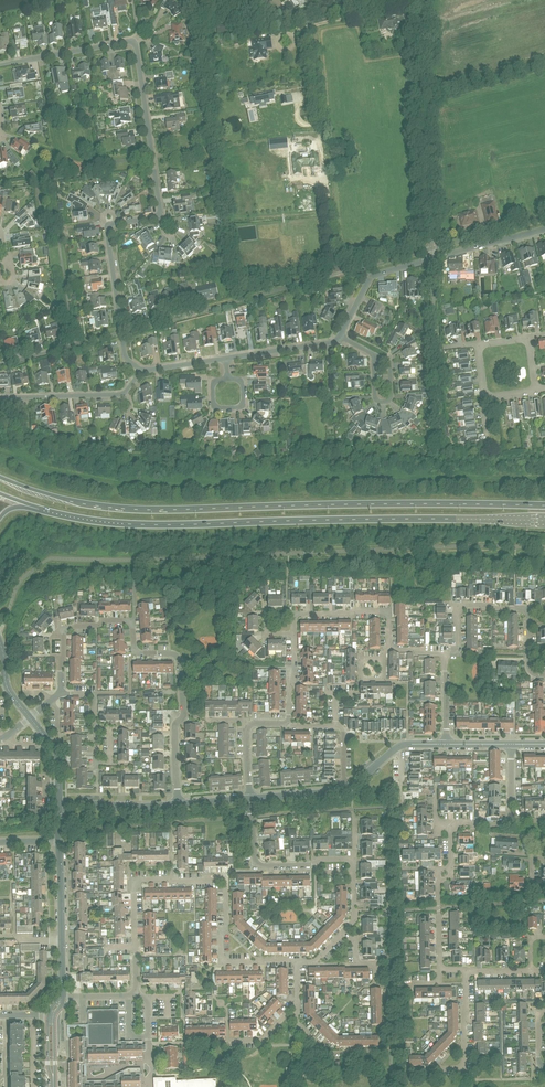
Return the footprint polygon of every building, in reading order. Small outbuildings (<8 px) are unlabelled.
[(110,17),(111,26),(117,25),(116,18),(115,18),(113,7),(125,5),(127,5),(126,0),(114,0),(114,1),(107,2),(108,5),(108,8),(110,17)] [(161,6),(165,9),(166,7),(170,10),(174,16),(181,11),(176,3),(171,0),(164,0),(161,6)] [(105,17),(110,17),(108,8),(108,5),(101,7),(102,12),(93,13),(94,18),(93,19),(95,28),(102,27),(102,28),(107,27),(105,17)] [(388,30),(388,31),(389,31),(390,31),(393,31),(394,33),(401,32),(400,22),(403,21),(402,15),(391,17),(391,18),(379,20),(381,29),(387,28),(387,29),(387,30),(388,30)] [(76,35),(81,35),(79,20),(70,22),(71,27),(67,27),(69,40),(77,38),(76,35)] [(171,40),(175,40),(175,43),(176,43),(177,44),(178,44),(178,43),(179,42),(179,40),(184,40),(181,23),(175,24),(175,31),(170,31),(170,37),(171,37),(171,40)] [(56,39),(62,38),(60,25),(51,26),(53,36),(48,36),(50,44),(56,43),(56,39)] [(12,29),(14,35),(15,39),(11,40),(12,45),(19,44),(20,49),(27,48),(25,35),(25,27),(20,27),(20,26),(12,29)] [(47,45),(46,35),(45,35),(44,35),(43,27),(35,29),(35,31),(32,32),(31,32),(33,41),(38,40),(39,46),(47,45)] [(8,40),(7,33),(1,34),(1,39),(0,40),(0,52),(6,51),(4,40),(8,40)] [(254,58),(254,60),(266,58),(266,54),(267,54),(267,50),(265,50),(265,46),(271,45),(270,38),(252,40),(253,48),(250,48),(251,58),(254,58)] [(163,52),(165,46),(158,43),(154,53),(150,54),(151,63),(162,61),(161,57),(162,57),(163,56),(163,52)] [(116,66),(113,67),(115,80),(119,80),(118,78),(120,78),(119,72),(120,72),(120,69),(124,69),(123,58),(115,59),(116,66)] [(115,80),(113,67),(109,67),(108,60),(101,61),(102,72),(107,71),(107,77),(108,77),(109,81),(115,80)] [(85,76),(89,75),(88,64),(79,66),(79,69),(72,70),(73,79),(84,77),(85,76)] [(28,66),(24,67),(24,68),(12,71),(13,73),(14,76),(17,75),(18,81),(19,81),(18,78),(27,76),(28,80),(35,79),(34,70),(29,71),(28,66)] [(60,92),(69,91),(65,69),(61,70),(61,69),(54,70),(54,71),(52,72),(54,84),(58,83),(60,92)] [(174,79),(173,76),(175,75),(174,71),(173,71),(165,72),(166,78),(155,79),(157,89),(167,88),(166,80),(174,79)] [(120,101),(128,99),(127,87),(123,88),(122,83),(116,84),(116,81),(121,80),(112,81),(114,97),(120,97),(120,101)] [(21,84),(11,85),(11,89),(7,90),(8,99),(19,97),(18,92),(22,92),(21,88),(22,88),(21,85),(21,84)] [(155,96),(155,100),(156,104),(163,103),(164,110),(180,107),(179,98),(183,97),(182,92),(172,94),(162,95),(155,96)] [(255,105),(260,104),(261,104),(261,103),(262,103),(263,103),(263,102),(265,102),(265,103),(266,103),(270,102),(269,100),(274,99),(273,96),(272,92),(263,94),(263,95),(259,96),(259,94),(250,96),(251,104),(255,103),(255,105)] [(24,103),(15,104),(16,108),(9,109),(11,118),(22,116),(21,110),(25,109),(24,103)] [(124,107),(118,108),(119,111),(108,112),(109,118),(114,117),(115,126),(121,125),(121,123),(125,123),(126,124),(128,122),(131,122),(130,113),(125,114),(124,107)] [(178,122),(185,121),(184,113),(175,115),(176,119),(166,120),(167,129),(172,128),(173,131),(179,130),(178,122)] [(42,132),(41,124),(39,125),(31,126),(30,124),(27,124),(28,126),(24,127),(22,128),(20,129),(17,133),(24,135),(25,132),(26,133),(30,133),(30,136),(34,134),(36,133),(42,132)] [(131,144),(135,143),(133,133),(128,134),(127,131),(117,132),(118,139),(122,139),(123,145),(126,144),(126,146),(131,145),(131,144)] [(30,145),(24,141),(21,139),(19,142),(16,139),(11,146),(16,150),(20,153),(23,149),(26,151),(30,145)] [(287,139),(270,141),(271,149),(287,147),(287,139)] [(251,175),(264,176),(264,154),(253,154),(253,158),(251,158),(251,175)] [(19,161),(14,155),(10,159),(14,165),(19,161)] [(300,156),(292,157),(293,169),(294,174),(301,174),(301,168),(301,167),(312,166),(312,167),(315,167),(316,167),(319,166),(318,155),(311,155),(311,156),(308,157),(308,156),(303,157),(300,157),(300,156)] [(176,177),(175,171),(167,172),(168,182),(167,182),(168,191),(176,190),(175,183),(177,182),(179,182),(180,180),(180,178),(178,176),(176,177)] [(112,181),(110,182),(107,182),(107,190),(110,190),(112,191),(111,194),(113,196),(111,201),(115,203),(119,195),(122,188),(116,185),(116,184),(115,182),(112,181)] [(94,191),(100,203),(104,201),(101,196),(104,195),(102,191),(104,190),(107,190),(107,182),(103,182),(104,187),(101,188),(99,185),(92,189),(94,191)] [(92,189),(91,185),(88,187),(87,186),(86,186),(85,186),(83,189),(83,190),(83,191),(84,191),(80,197),(94,207),(96,203),(91,200),(93,197),(89,194),(90,193),(94,191),(92,189)] [(119,195),(121,196),(122,197),(121,197),(123,200),(118,203),(121,207),(131,200),(134,197),(130,191),(127,193),(125,190),(126,187),(123,186),(122,188),(119,195)] [(3,195),(2,202),(6,203),(5,207),(6,207),(6,212),(14,213),(15,209),(16,209),(17,204),(13,203),(13,201),(7,199),(8,192),(4,191),(3,195)] [(186,207),(191,206),(190,194),(182,195),(183,200),(174,201),(175,211),(180,211),(180,212),(187,211),(186,207)] [(78,220),(88,219),(87,212),(84,212),(83,208),(82,209),(82,207),(85,202),(80,198),(76,196),(72,203),(73,206),(75,206),(75,210),(73,210),(74,217),(77,217),(78,220)] [(138,198),(136,196),(134,197),(131,200),(133,203),(133,204),(129,205),(129,208),(124,209),(124,213),(141,211),(139,203),(136,204),(135,200),(138,198)] [(493,202),(482,205),(484,212),(485,212),(486,215),(485,216),(487,223),(498,220),(496,213),(495,213),(494,210),(495,209),(493,202)] [(26,209),(25,207),(15,216),(19,220),(16,223),(21,229),(25,225),(27,228),(34,227),(33,220),(25,211),(26,209)] [(475,210),(459,215),(462,226),(469,224),(471,223),(478,222),(475,210)] [(188,219),(189,226),(200,224),(202,224),(202,219),(199,219),(199,218),(198,218),(197,215),(192,215),(192,219),(188,219)] [(200,231),(200,224),(189,226),(189,232),(193,232),(194,235),(199,235),(199,231),(200,231)] [(85,238),(96,236),(95,227),(91,228),(90,225),(77,226),(78,232),(84,232),(85,238)] [(140,245),(152,238),(148,232),(145,234),(143,231),(134,236),(137,240),(139,238),(142,243),(140,245)] [(13,247),(30,245),(28,234),(20,235),(20,238),(12,239),(13,247)] [(187,237),(183,242),(192,252),(197,247),(194,244),(197,242),(193,238),(190,240),(187,237)] [(152,238),(140,245),(144,250),(147,248),(149,252),(154,249),(152,246),(155,244),(152,238)] [(99,253),(98,247),(98,245),(93,246),(93,242),(80,244),(81,250),(87,249),(87,255),(99,253)] [(192,252),(183,242),(178,247),(181,249),(178,252),(182,256),(185,253),(187,256),(192,252)] [(164,261),(166,248),(160,247),(159,253),(153,252),(152,262),(157,263),(158,260),(164,261)] [(171,248),(166,248),(164,261),(175,262),(180,263),(177,253),(176,253),(172,252),(173,248),(171,248)] [(519,250),(522,262),(524,262),(526,267),(538,264),(533,249),(526,250),(526,248),(519,250)] [(35,257),(34,257),(33,250),(23,251),(24,255),(19,256),(20,265),(31,263),(31,265),(37,265),(35,257)] [(501,255),(504,268),(511,266),(512,271),(519,270),(521,277),(519,277),(521,288),(528,286),(521,261),(517,262),(516,258),(513,259),(512,255),(508,256),(508,254),(501,255)] [(488,257),(480,258),(480,262),(479,263),(479,265),(480,265),(481,270),(488,270),(488,274),(495,274),(494,260),(490,260),(490,261),(488,261),(488,257)] [(91,262),(90,258),(81,260),(82,267),(89,265),(91,273),(101,271),(100,261),(91,262)] [(462,272),(461,270),(461,269),(462,269),(462,259),(456,259),(457,262),(448,262),(449,269),(450,269),(450,280),(465,279),(465,280),(473,280),(473,272),(462,272)] [(38,283),(39,279),(39,276),(38,268),(21,271),(22,275),(28,274),(28,277),(32,277),(32,278),(32,281),(32,282),(38,283)] [(98,286),(103,286),(102,279),(99,279),(99,275),(82,278),(83,285),(91,284),(92,291),(99,290),(98,286)] [(415,292),(415,296),(422,296),(421,285),(416,285),(416,278),(407,279),(408,284),(402,284),(403,297),(410,296),(409,290),(411,290),(411,293),(415,292)] [(33,298),(38,302),(40,300),(39,298),(36,296),(39,283),(38,283),(32,282),(32,281),(22,280),(22,284),(28,285),(27,288),(30,289),(30,291),(28,293),(33,298)] [(188,289),(186,282),(179,284),(180,289),(177,290),(180,300),(187,298),(185,290),(188,289)] [(200,300),(218,296),(215,283),(197,287),(200,300)] [(397,283),(396,283),(384,283),(384,288),(379,289),(379,294),(398,293),(397,283)] [(326,298),(327,304),(335,303),(334,299),(337,299),(337,300),(342,299),(341,293),(345,292),(344,285),(333,287),(333,291),(330,292),(331,298),(326,298)] [(174,294),(172,287),(165,289),(166,293),(162,294),(165,304),(172,302),(170,295),(174,294)] [(33,298),(28,293),(26,296),(24,297),(22,294),(19,295),(17,289),(13,291),(15,296),(19,306),(30,302),(33,298)] [(134,297),(134,298),(129,299),(128,301),(129,304),(131,310),(132,310),(134,310),(134,313),(135,313),(137,313),(138,314),(139,313),(140,313),(141,311),(142,311),(141,309),(146,307),(141,290),(138,291),(139,294),(138,295),(138,296),(134,297)] [(156,299),(160,298),(158,290),(151,292),(152,297),(148,298),(151,308),(158,306),(156,299)] [(15,296),(12,297),(8,297),(8,291),(3,292),(6,310),(20,308),(19,306),(15,296)] [(94,309),(106,307),(105,298),(100,298),(99,293),(90,294),(91,300),(90,300),(89,300),(89,304),(93,304),(94,308),(93,308),(94,309)] [(376,310),(379,312),(383,305),(379,302),(377,306),(370,302),(365,313),(372,317),(372,316),(375,317),(376,317),(377,315),(377,314),(375,312),(376,310)] [(337,303),(335,303),(327,304),(326,305),(327,307),(321,318),(329,322),(332,315),(333,316),(335,312),(333,311),(335,307),(337,307),(337,303)] [(102,314),(101,310),(94,311),(95,316),(96,323),(95,324),(95,327),(97,328),(100,328),(101,326),(108,325),(107,317),(108,317),(107,313),(102,314)] [(238,329),(246,327),(245,319),(247,319),(248,323),(250,323),(249,313),(245,314),(245,313),(240,314),(240,312),(234,313),(235,317),(236,317),(238,329)] [(287,326),(288,333),(288,337),(296,336),(295,331),(299,331),(296,312),(292,313),(293,319),(290,320),(290,325),(287,326)] [(526,318),(526,320),(522,320),(523,327),(527,327),(527,328),(535,327),(534,324),(538,323),(536,312),(529,313),(530,317),(526,318)] [(317,325),(316,314),(309,315),(310,318),(303,319),(305,333),(314,332),(313,325),(317,325)] [(514,323),(518,322),(517,314),(509,316),(507,319),(505,319),(506,331),(514,330),(513,324),(514,323)] [(264,335),(268,335),(266,317),(259,317),(261,329),(255,330),(257,342),(265,340),(264,335)] [(271,327),(272,333),(273,339),(280,338),(279,330),(283,329),(281,317),(275,318),(276,326),(271,327)] [(485,323),(487,333),(487,334),(495,332),(494,328),(498,327),(497,317),(489,318),(490,323),(485,323)] [(355,331),(360,333),(366,337),(369,330),(374,333),(376,327),(364,321),(362,324),(359,323),(355,331)] [(45,330),(46,333),(47,338),(54,336),(54,338),(58,337),(56,330),(59,329),(57,322),(50,324),(51,326),(51,328),(45,330)] [(451,338),(458,337),(457,331),(458,330),(461,330),(460,322),(454,323),(452,326),(449,326),(450,330),(446,330),(447,337),(451,336),(451,338)] [(464,325),(465,332),(466,332),(467,336),(474,335),(474,333),(477,332),(477,330),(480,330),(479,322),(465,324),(464,325)] [(235,334),(233,324),(229,324),(230,327),(221,329),(223,340),(232,339),(231,335),(235,334)] [(411,337),(406,334),(409,329),(399,324),(396,331),(394,330),(393,333),(387,344),(393,348),(394,345),(396,346),(398,341),(397,340),(398,337),(402,339),(401,341),(403,344),(404,344),(406,342),(411,337)] [(209,333),(208,333),(203,334),(205,346),(213,345),(212,337),(216,336),(215,327),(208,328),(209,333)] [(25,335),(27,343),(34,341),(34,343),(38,342),(36,335),(40,334),(38,328),(31,330),(25,331),(24,333),(25,335)] [(195,341),(199,341),(198,332),(191,333),(192,340),(183,341),(184,347),(187,347),(188,352),(196,351),(195,341)] [(175,344),(179,344),(178,335),(171,336),(171,338),(168,338),(168,343),(164,344),(165,350),(168,350),(168,355),(177,353),(175,344)] [(15,346),(18,345),(18,344),(16,337),(8,338),(8,339),(8,340),(4,341),(7,352),(15,350),(15,346)] [(152,347),(157,346),(156,338),(148,339),(149,341),(143,341),(144,346),(140,346),(141,353),(142,352),(143,357),(153,356),(152,347)] [(415,340),(407,345),(409,347),(410,349),(402,352),(405,360),(417,355),(415,349),(418,348),(415,340)] [(112,349),(107,350),(107,347),(99,348),(100,351),(98,351),(99,357),(103,357),(104,362),(113,360),(112,353),(113,353),(112,349)] [(469,362),(470,362),(470,358),(468,358),(467,351),(467,352),(467,349),(462,350),(462,352),(458,353),(459,358),(453,359),(453,364),(459,363),(469,362)] [(358,366),(363,365),(363,358),(358,359),(357,355),(349,355),(349,367),(358,366)] [(49,359),(45,359),(41,360),(40,360),(42,373),(36,374),(37,380),(38,380),(38,385),(49,383),(47,374),(51,374),(49,359)] [(307,364),(307,365),(307,367),(307,375),(307,379),(309,379),(311,380),(313,380),(314,378),(314,376),(312,374),(312,372),(315,372),(315,371),(324,371),(323,361),(315,361),(315,360),(310,361),(311,364),(307,364)] [(415,374),(411,374),(411,369),(415,369),(415,362),(408,362),(408,366),(400,366),(400,375),(408,375),(409,378),(416,378),(415,374)] [(455,374),(472,372),(471,368),(470,369),(469,362),(459,363),(460,369),(454,369),(454,370),(455,374)] [(307,365),(302,366),(302,363),(288,365),(289,372),(288,372),(289,377),(293,377),(292,374),(300,372),(300,376),(307,375),(307,367),(307,365)] [(78,383),(87,382),(85,373),(89,373),(88,365),(82,366),(83,372),(76,372),(78,383)] [(258,375),(258,379),(265,378),(265,374),(268,374),(268,373),(269,370),(267,368),(267,367),(262,367),(262,365),(257,365),(257,367),(254,367),(254,370),(253,371),(254,372),(254,375),(258,375)] [(103,379),(116,377),(115,369),(110,370),(110,367),(98,368),(99,372),(102,372),(103,379)] [(71,375),(70,369),(65,370),(57,372),(58,383),(67,382),(66,376),(71,375)] [(10,374),(11,381),(15,380),(16,386),(20,385),(20,384),(28,383),(26,374),(14,376),(14,373),(10,374)] [(364,378),(359,378),(359,374),(346,375),(347,382),(352,382),(352,389),(358,389),(357,387),(364,386),(364,382),(365,381),(365,379),(364,378)] [(10,386),(9,375),(0,375),(0,387),(3,386),(10,386)] [(472,386),(473,386),(473,382),(472,382),(471,375),(459,377),(458,378),(459,380),(460,381),(462,381),(462,382),(456,383),(456,388),(462,387),(472,386)] [(201,393),(200,380),(195,380),(195,376),(181,376),(181,384),(187,383),(187,389),(195,389),(196,393),(201,393)] [(271,378),(265,378),(258,379),(258,383),(254,383),(254,392),(266,391),(265,385),(271,385),(271,378)] [(417,378),(416,378),(409,378),(409,382),(401,383),(401,391),(412,391),(412,385),(417,385),(417,378)] [(160,388),(156,388),(156,401),(164,400),(164,398),(171,397),(171,388),(168,388),(168,383),(159,383),(160,388)] [(458,398),(475,396),(474,392),(473,392),(472,386),(462,387),(463,392),(457,393),(458,398)] [(148,397),(152,397),(150,387),(142,388),(142,392),(139,393),(140,403),(148,402),(148,397)] [(405,404),(415,408),(417,402),(423,402),(423,398),(426,398),(426,394),(422,394),(422,396),(414,396),(412,400),(407,398),(405,404)] [(188,410),(202,410),(201,401),(196,401),(196,397),(181,397),(182,405),(188,404),(188,410)] [(350,410),(361,405),(359,400),(354,401),(353,398),(343,399),(344,405),(349,404),(351,410),(350,410)] [(473,410),(474,409),(474,406),(473,406),(472,399),(462,400),(463,406),(457,407),(457,408),(457,411),(457,412),(460,411),(463,411),(473,409),(473,410)] [(271,404),(271,400),(262,401),(262,404),(261,405),(257,405),(258,413),(259,412),(259,414),(259,415),(262,418),(265,414),(265,412),(270,412),(270,405),(271,404)] [(535,404),(529,405),(530,412),(536,412),(536,418),(543,417),(541,400),(534,401),(535,404)] [(523,405),(518,406),(519,414),(524,413),(525,419),(531,418),(530,412),(529,405),(529,401),(522,402),(523,405)] [(513,421),(519,420),(519,414),(518,406),(517,403),(511,404),(511,407),(506,408),(507,415),(508,415),(509,421),(513,420),(513,421)] [(415,408),(405,404),(403,410),(408,412),(406,415),(413,421),(417,417),(413,413),(415,408)] [(87,405),(77,406),(78,415),(88,413),(87,405)] [(101,414),(111,414),(111,405),(103,406),(103,405),(98,405),(99,410),(95,410),(95,413),(95,418),(101,417),(101,414)] [(361,405),(350,410),(353,417),(350,419),(355,423),(361,417),(359,413),(364,411),(361,405)] [(50,411),(49,406),(41,407),(41,410),(37,410),(36,411),(37,415),(38,416),(42,415),(42,418),(48,417),(49,425),(56,424),(54,411),(50,411)] [(68,423),(75,422),(74,413),(70,414),(69,406),(61,407),(62,413),(59,413),(60,419),(67,418),(68,423)] [(474,420),(476,420),(475,416),(474,416),(473,410),(473,409),(463,411),(460,411),(460,417),(458,417),(458,418),(457,418),(457,422),(460,422),(465,421),(474,420)] [(151,421),(151,418),(157,419),(157,416),(157,412),(150,411),(150,414),(144,413),(142,413),(142,412),(139,417),(141,419),(139,421),(138,421),(142,425),(143,427),(146,430),(148,431),(151,422),(150,422),(151,421)] [(262,418),(259,415),(258,414),(252,421),(253,422),(257,425),(261,428),(262,427),(263,427),(269,427),(269,421),(266,421),(265,420),(262,418)] [(399,414),(397,415),(393,417),(398,428),(399,430),(403,428),(403,426),(404,425),(407,428),(411,424),(403,416),(400,418),(399,414)] [(204,421),(203,419),(200,415),(191,420),(194,427),(204,421)] [(369,432),(370,431),(375,418),(369,415),(367,421),(363,419),(357,426),(361,429),(361,431),(366,433),(369,432)] [(398,428),(393,417),(387,420),(389,425),(386,426),(386,435),(392,435),(392,429),(393,429),(394,430),(398,428)] [(381,420),(375,418),(370,431),(377,433),(377,435),(383,435),(382,427),(379,425),(381,420)] [(126,426),(126,421),(122,421),(119,420),(119,421),(114,419),(109,429),(117,432),(119,429),(120,429),(121,436),(126,436),(126,434),(126,426)] [(231,437),(238,437),(238,425),(234,425),(234,420),(228,420),(228,419),(220,420),(221,428),(225,428),(225,433),(231,433),(231,437)] [(205,426),(204,429),(201,435),(205,437),(206,436),(214,435),(214,438),(219,438),(218,420),(212,420),(212,422),(211,422),(211,424),(209,424),(209,428),(208,428),(205,426)] [(463,432),(466,432),(466,431),(476,430),(477,430),(477,426),(475,426),(474,420),(465,421),(460,422),(461,427),(460,427),(460,428),(460,432),(463,432)] [(143,433),(146,430),(143,427),(142,425),(139,427),(135,423),(134,421),(129,423),(130,425),(126,426),(126,434),(130,434),(136,433),(141,429),(143,433)] [(257,425),(253,422),(252,423),(251,423),(250,421),(243,422),(243,426),(242,427),(239,427),(239,435),(244,435),(244,434),(251,433),(251,428),(254,428),(257,425)] [(462,443),(478,440),(478,437),(477,437),(476,430),(466,431),(466,432),(463,432),(464,437),(461,437),(461,439),(462,443)] [(483,584),(482,596),(489,596),(489,598),(492,598),(492,592),(492,583),(485,583),(485,584),(483,584)] [(463,590),(463,599),(469,599),(469,596),(473,596),(473,589),(473,584),(469,584),(469,590),(463,590)] [(473,589),(473,596),(476,596),(482,596),(483,584),(476,584),(473,584),(473,589)] [(268,607),(276,607),(276,596),(272,596),(271,591),(269,591),(269,586),(265,586),(265,593),(265,594),(265,596),(268,596),(268,607)] [(332,593),(332,591),(332,586),(327,586),(327,595),(321,595),(321,605),(329,605),(329,593),(332,593)] [(453,589),(453,596),(456,596),(456,599),(463,599),(463,590),(463,587),(456,587),(456,589),(453,589)] [(528,602),(528,593),(524,593),(524,588),(517,588),(517,599),(522,599),(522,602),(528,602)] [(502,594),(502,603),(509,603),(509,600),(513,600),(513,590),(506,589),(506,594),(502,594)] [(535,600),(538,600),(538,590),(528,590),(528,593),(528,602),(535,602),(535,600)] [(288,591),(288,599),(292,599),(292,605),(299,605),(299,595),(294,595),(294,591),(288,591)] [(299,595),(299,605),(306,605),(306,599),(310,599),(310,593),(310,591),(306,591),(306,595),(299,595)] [(332,593),(332,599),(336,599),(336,605),(343,605),(343,595),(336,595),(336,591),(332,591),(332,593)] [(350,599),(354,599),(354,591),(350,591),(350,595),(343,595),(343,605),(350,605),(350,599)] [(249,598),(257,605),(262,600),(259,597),(260,596),(257,592),(255,594),(255,593),(249,598)] [(502,603),(502,594),(496,594),(496,592),(492,592),(492,598),(496,598),(496,603),(502,603)] [(243,614),(252,614),(247,614),(247,610),(249,608),(252,610),(257,605),(249,598),(244,603),(245,604),(244,605),(244,610),(237,610),(237,614),(243,614)] [(66,609),(68,619),(74,618),(73,612),(77,611),(77,603),(71,604),(72,608),(66,609)] [(77,603),(77,611),(77,612),(81,612),(81,616),(88,616),(88,606),(84,606),(84,603),(77,603)] [(95,612),(99,612),(99,603),(92,603),(92,606),(88,606),(88,616),(95,616),(95,612)] [(437,613),(446,613),(446,606),(444,606),(444,603),(437,603),(437,606),(437,613)] [(61,621),(68,619),(66,609),(59,611),(61,621)] [(46,615),(41,620),(49,627),(54,622),(49,618),(51,615),(46,610),(43,613),(46,615)] [(439,623),(449,623),(449,619),(446,619),(446,613),(437,613),(437,623),(439,623)] [(248,618),(248,624),(258,624),(258,617),(252,617),(252,614),(243,614),(243,618),(248,618)] [(49,627),(41,620),(38,624),(35,622),(31,627),(37,631),(39,628),(44,633),(49,627)] [(439,633),(452,633),(452,626),(449,626),(449,623),(439,623),(439,633)] [(258,624),(248,624),(248,630),(243,630),(243,634),(250,635),(252,635),(252,631),(258,631),(258,624)] [(439,633),(439,637),(439,644),(450,644),(450,639),(452,639),(452,633),(439,633)] [(244,645),(249,650),(257,643),(252,638),(251,638),(250,637),(250,635),(243,634),(242,634),(242,641),(245,644),(244,645)] [(34,640),(34,646),(44,646),(44,639),(37,639),(37,636),(29,636),(29,640),(34,640)] [(265,648),(265,649),(265,656),(268,656),(268,651),(276,651),(276,641),(268,641),(268,648),(265,648)] [(283,641),(276,641),(276,651),(282,651),(282,662),(286,662),(286,648),(282,648),(283,641)] [(257,643),(249,650),(254,655),(255,654),(260,659),(265,659),(265,656),(265,649),(262,649),(261,648),(262,648),(257,643)] [(425,668),(435,668),(435,661),(428,661),(428,657),(419,657),(419,661),(425,661),(425,668)] [(517,676),(518,662),(499,661),(498,675),(517,676)] [(435,668),(425,668),(425,675),(420,675),(420,679),(421,679),(428,679),(428,675),(435,675),(435,668)] [(269,669),(269,671),(269,677),(280,677),(280,671),(279,671),(279,669),(269,669)] [(25,685),(26,683),(31,683),(31,673),(25,673),(25,674),(22,674),(22,682),(22,685),(25,685)] [(355,676),(345,676),(341,676),(341,684),(347,684),(347,682),(355,682),(355,685),(358,685),(358,682),(355,682),(355,676)] [(428,679),(421,679),(421,683),(425,683),(425,690),(435,690),(435,683),(429,683),(429,679),(428,679)] [(533,683),(533,689),(543,689),(543,683),(544,683),(544,680),(537,679),(537,683),(533,683)] [(386,685),(386,695),(392,695),(392,699),(396,699),(396,692),(392,692),(393,685),(386,685)] [(435,690),(425,690),(425,695),(421,695),(421,699),(417,699),(417,701),(428,701),(428,697),(435,697),(436,697),(436,693),(435,693),(435,690)] [(126,700),(130,700),(133,700),(135,700),(136,700),(136,692),(136,691),(134,691),(133,691),(133,696),(130,696),(126,696),(126,699),(126,700)] [(159,703),(163,703),(162,695),(154,695),(154,691),(145,692),(145,698),(149,697),(150,704),(154,704),(154,709),(159,709),(159,703)] [(61,699),(61,702),(65,702),(65,706),(75,706),(75,702),(74,702),(74,701),(80,701),(80,697),(74,697),(74,700),(61,699)] [(100,721),(107,721),(107,711),(103,711),(103,705),(98,705),(98,714),(100,714),(100,721)] [(153,720),(153,723),(163,723),(163,716),(157,716),(157,711),(150,711),(150,720),(153,720)] [(455,730),(456,731),(457,731),(459,731),(459,729),(469,729),(469,719),(469,718),(456,717),(456,728),(455,728),(455,729),(455,730)] [(163,723),(153,723),(153,727),(150,727),(150,733),(157,733),(157,730),(163,730),(163,723)] [(186,726),(186,732),(196,733),(196,726),(200,726),(200,723),(192,723),(192,726),(186,726)] [(196,733),(186,732),(186,739),(192,739),(192,743),(193,743),(200,743),(200,739),(196,739),(196,733)] [(186,753),(197,753),(200,753),(200,743),(193,743),(193,746),(186,746),(186,753)] [(410,761),(423,761),(421,761),(421,758),(423,758),(423,752),(418,752),(418,755),(411,755),(411,759),(409,761),(410,761)] [(197,753),(186,753),(186,760),(193,760),(193,763),(194,763),(201,763),(201,759),(200,759),(200,757),(197,756),(197,753)] [(253,768),(269,766),(268,760),(258,761),(259,765),(253,765),(253,768)] [(187,766),(187,773),(197,773),(197,767),(201,767),(201,763),(194,763),(194,766),(187,766)] [(336,772),(336,771),(324,771),(324,774),(322,774),(322,782),(327,782),(327,778),(334,778),(334,774),(336,772)] [(125,788),(132,788),(132,777),(126,777),(126,772),(121,772),(121,773),(121,780),(125,780),(125,788)] [(104,788),(111,788),(111,775),(104,775),(104,773),(100,773),(100,781),(104,781),(104,788)] [(118,775),(111,775),(111,788),(118,788),(118,781),(121,781),(121,780),(121,773),(118,773),(118,775)] [(151,773),(150,773),(150,779),(151,780),(154,780),(154,783),(165,783),(164,776),(158,776),(158,773),(151,773)] [(197,773),(187,773),(187,780),(194,780),(194,783),(202,784),(202,780),(197,780),(197,773)] [(254,781),(270,780),(269,773),(259,774),(260,778),(254,778),(254,781)] [(135,777),(132,777),(132,788),(139,788),(139,780),(142,780),(142,775),(135,775),(135,777)] [(165,783),(154,783),(154,788),(150,788),(150,793),(158,793),(158,790),(165,790),(165,783)] [(419,793),(419,790),(421,790),(422,789),(422,787),(408,787),(409,787),(409,791),(408,792),(409,793),(412,793),(412,796),(419,797),(419,793)] [(532,811),(532,801),(532,798),(525,798),(525,800),(522,800),(522,811),(525,811),(525,812),(526,812),(526,810),(529,810),(529,812),(532,811)] [(417,810),(417,817),(431,817),(431,814),(427,814),(426,810),(426,805),(418,805),(418,810),(417,810)] [(277,817),(270,817),(271,822),(264,822),(264,829),(263,829),(275,828),(275,824),(277,824),(277,817)] [(361,821),(362,828),(372,828),(372,821),(378,821),(378,817),(368,817),(368,821),(361,821)] [(275,828),(263,829),(264,835),(270,835),(271,839),(278,839),(277,832),(274,832),(274,828),(275,828)] [(369,839),(378,839),(378,835),(372,835),(372,828),(362,828),(362,835),(368,835),(369,839)] [(320,841),(321,850),(328,850),(328,844),(331,844),(331,843),(331,836),(331,833),(327,833),(327,841),(320,841)] [(467,844),(474,843),(474,837),(470,837),(470,834),(459,834),(459,844),(461,844),(461,846),(467,846),(467,844)] [(289,835),(289,846),(294,846),(294,853),(300,853),(300,839),(299,839),(295,839),(295,835),(289,835)] [(347,843),(352,843),(352,835),(342,836),(342,840),(341,840),(341,850),(347,850),(347,843)] [(310,845),(313,845),(314,851),(321,850),(320,841),(320,836),(310,836),(310,839),(310,845)] [(335,850),(341,850),(341,840),(338,840),(338,836),(331,836),(331,843),(335,843),(335,850)] [(491,853),(499,853),(499,849),(509,850),(509,849),(517,849),(517,841),(510,840),(510,839),(497,838),(496,846),(491,845),(491,853)] [(271,843),(269,844),(264,844),(265,851),(275,850),(275,843),(279,843),(279,839),(278,839),(271,839),(271,843)] [(300,839),(300,853),(306,853),(306,846),(310,846),(310,845),(310,839),(300,839)] [(362,843),(362,850),(372,850),(372,843),(378,843),(378,839),(369,839),(367,839),(367,843),(362,843)] [(138,851),(132,851),(132,855),(129,855),(123,855),(123,849),(113,849),(113,852),(110,852),(110,857),(113,857),(113,856),(117,856),(117,861),(117,862),(123,861),(123,862),(129,861),(136,861),(136,863),(139,863),(138,851)] [(367,861),(374,861),(374,857),(372,857),(372,850),(362,850),(362,857),(367,857),(367,861)] [(474,853),(464,853),(464,857),(459,857),(459,865),(469,865),(469,861),(474,861),(474,858),(478,857),(477,854),(474,853)] [(509,869),(520,869),(520,862),(514,862),(514,858),(503,858),(503,866),(509,866),(509,869)] [(360,865),(360,872),(371,872),(371,867),(375,867),(375,866),(380,866),(380,861),(374,861),(367,861),(367,865),(360,865)] [(188,864),(178,864),(178,870),(184,870),(184,873),(188,873),(188,867),(198,867),(198,872),(203,872),(203,864),(198,864),(188,865),(188,864)] [(475,872),(475,873),(480,873),(480,866),(466,866),(466,870),(460,870),(460,878),(469,877),(469,872),(475,872)] [(376,883),(376,879),(371,879),(371,872),(360,872),(361,879),(367,879),(368,883),(376,883)] [(510,876),(510,885),(510,887),(512,887),(512,890),(518,890),(518,887),(523,887),(523,879),(518,879),(518,876),(510,876)] [(452,884),(452,885),(452,892),(464,892),(464,886),(472,886),(472,880),(464,880),(464,884),(452,884)] [(361,887),(361,894),(371,894),(371,890),(378,890),(378,884),(370,884),(370,887),(361,887)] [(371,894),(361,894),(361,900),(370,900),(370,904),(371,907),(377,907),(377,904),(378,904),(378,900),(378,897),(374,897),(374,894),(371,894)] [(529,929),(536,929),(536,919),(542,919),(542,914),(533,915),(533,918),(529,918),(529,929)] [(337,915),(335,918),(342,925),(344,922),(343,921),(345,919),(337,915)] [(420,915),(420,918),(417,919),(417,925),(420,925),(431,924),(431,921),(429,921),(429,915),(420,915)] [(363,925),(363,927),(377,927),(377,916),(369,916),(369,920),(362,920),(362,921),(361,921),(361,925),(363,925)] [(335,918),(330,922),(338,929),(342,925),(335,918)] [(237,929),(239,930),(246,923),(243,921),(235,925),(238,927),(237,929)] [(325,928),(320,932),(327,939),(333,934),(338,929),(330,922),(326,927),(325,928)] [(239,930),(243,935),(250,927),(246,923),(239,930)] [(254,932),(250,927),(243,935),(248,939),(248,940),(249,940),(254,945),(260,938),(256,933),(255,932),(254,932)] [(369,934),(369,938),(380,938),(380,934),(377,934),(377,927),(363,927),(363,934),(369,934)] [(115,938),(119,938),(119,936),(125,936),(125,929),(115,929),(115,938)] [(327,939),(320,932),(316,937),(323,944),(327,939)] [(312,941),(319,948),(323,944),(316,937),(312,941)] [(254,945),(258,949),(265,942),(260,938),(254,945)] [(363,942),(363,949),(372,949),(372,945),(375,945),(375,941),(380,941),(380,938),(369,938),(368,938),(368,942),(363,942)] [(312,941),(310,943),(313,952),(316,949),(317,950),(319,948),(312,941)] [(264,953),(267,944),(265,942),(258,949),(260,951),(261,950),(264,953)] [(497,962),(505,962),(505,956),(505,955),(506,954),(508,954),(508,955),(508,946),(503,946),(499,951),(497,951),(497,962)] [(477,957),(481,957),(481,963),(489,963),(489,951),(484,951),(484,947),(477,947),(477,957)] [(514,962),(525,962),(524,948),(514,949),(514,962)] [(372,949),(363,949),(363,956),(368,956),(368,960),(375,960),(375,956),(376,956),(376,949),(372,949)] [(83,956),(86,956),(73,956),(74,969),(79,968),(79,972),(84,971),(83,956)] [(421,972),(430,972),(430,966),(432,966),(431,962),(421,963),(421,972)] [(184,996),(184,999),(195,999),(195,992),(192,992),(192,988),(192,987),(192,983),(198,983),(198,973),(197,968),(198,968),(198,966),(194,966),(194,968),(190,968),(190,974),(191,974),(191,977),(186,977),(186,983),(185,983),(186,987),(186,988),(186,990),(186,996),(184,996)] [(93,974),(77,974),(77,982),(81,982),(81,984),(93,984),(93,981),(93,974)] [(150,984),(150,974),(141,974),(141,978),(144,978),(144,984),(150,984)] [(541,980),(535,980),(535,989),(540,989),(540,992),(544,992),(544,982),(541,982),(541,980)] [(445,989),(446,998),(452,998),(452,997),(456,997),(456,989),(452,990),(452,988),(445,989)] [(277,1010),(282,1005),(274,997),(269,1002),(277,1010)] [(277,1010),(269,1002),(265,1007),(272,1015),(277,1010)] [(450,1002),(450,1005),(448,1005),(448,1011),(458,1011),(458,1005),(452,1005),(452,1002),(450,1002)] [(88,1010),(88,1025),(83,1025),(83,1040),(77,1040),(71,1040),(71,1064),(71,1068),(71,1073),(68,1073),(69,1086),(141,1086),(140,1069),(137,1069),(128,1069),(122,1072),(122,1081),(87,1082),(87,1076),(81,1076),(81,1068),(81,1064),(119,1064),(119,1063),(131,1057),(143,1057),(143,1053),(143,1050),(145,1050),(144,1046),(146,1046),(146,1044),(143,1044),(143,1042),(119,1042),(118,1005),(112,1006),(112,1007),(111,1007),(111,1008),(110,1009),(109,1010),(108,1010),(107,1010),(88,1010)] [(265,1007),(260,1012),(268,1019),(272,1015),(265,1007)] [(260,1012),(255,1016),(263,1024),(268,1019),(260,1012)] [(308,1022),(310,1024),(317,1017),(315,1014),(306,1018),(309,1021),(308,1022)] [(310,1024),(314,1028),(321,1021),(324,1018),(319,1014),(317,1017),(310,1024)] [(319,1032),(326,1025),(321,1021),(314,1028),(319,1032)] [(9,1026),(10,1047),(9,1047),(10,1078),(10,1086),(24,1086),(24,1077),(22,1077),(22,1062),(21,1062),(21,1053),(24,1053),(24,1041),(23,1041),(23,1032),(24,1032),(23,1026),(19,1026),(12,1026),(9,1026)] [(325,1038),(332,1031),(327,1026),(320,1034),(325,1038)] [(173,1036),(172,1027),(161,1028),(162,1037),(173,1036)] [(332,1031),(325,1038),(329,1042),(336,1035),(332,1031)] [(448,1033),(446,1035),(453,1042),(455,1040),(454,1039),(457,1036),(448,1033)] [(336,1035),(329,1042),(331,1044),(332,1043),(335,1046),(339,1037),(336,1035)] [(446,1035),(442,1039),(449,1046),(453,1042),(446,1035)] [(449,1046),(442,1039),(437,1044),(444,1051),(449,1046)] [(439,1057),(443,1052),(436,1045),(432,1050),(439,1057)] [(409,1061),(409,1067),(416,1067),(416,1057),(411,1057),(411,1049),(406,1049),(406,1061),(409,1061)] [(427,1054),(434,1061),(439,1057),(432,1050),(427,1054)] [(425,1057),(429,1065),(431,1062),(433,1063),(434,1061),(427,1054),(425,1057)] [(216,1080),(176,1082),(176,1079),(176,1078),(163,1079),(163,1083),(158,1083),(158,1086),(216,1086),(216,1080)]
